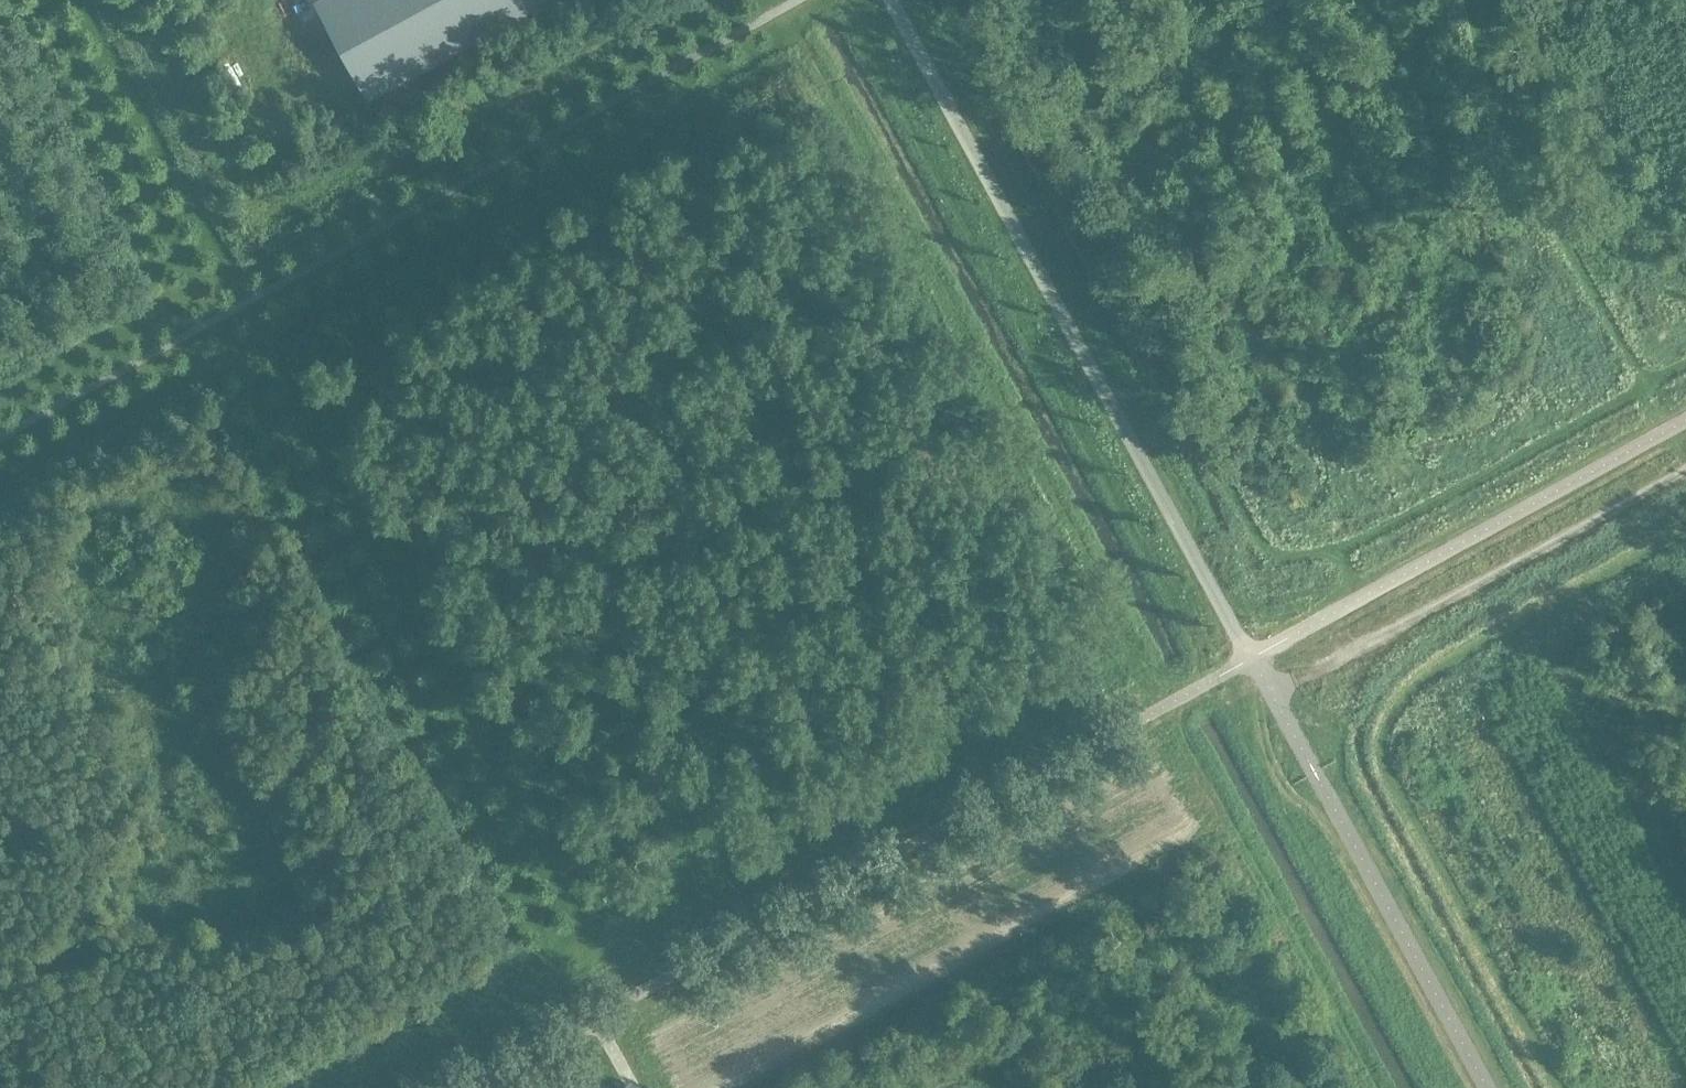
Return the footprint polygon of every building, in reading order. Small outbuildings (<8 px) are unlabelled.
[(316,11),(364,100),(499,27),(484,0),(336,0),(316,11)] [(499,27),(527,12),(520,0),(484,0),(499,27)]
